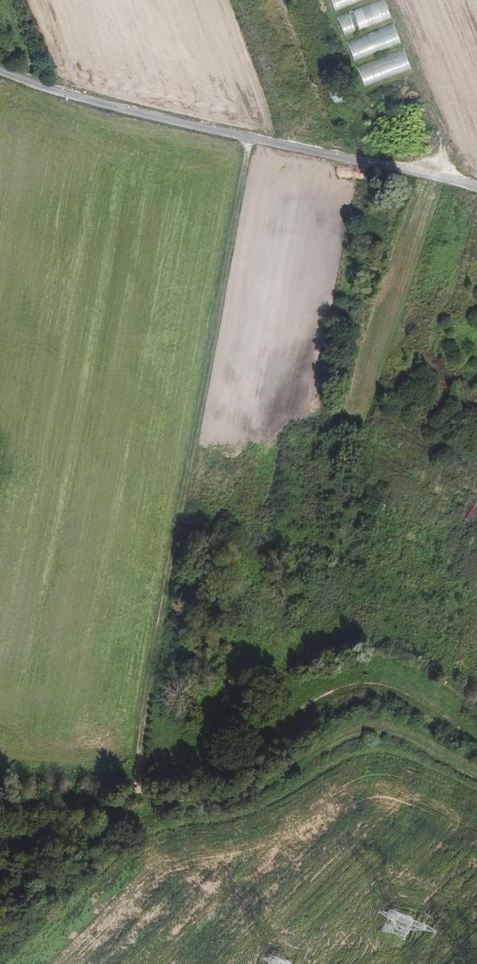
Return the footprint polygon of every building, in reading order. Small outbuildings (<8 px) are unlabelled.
[(343,21),(389,3),(388,0),(342,0),(335,3),(343,21)] [(345,26),(352,45),(398,26),(391,8),(345,26)] [(354,49),(361,68),(408,49),(400,31),(354,49)] [(410,54),(363,72),(371,91),(417,73),(410,54)]
